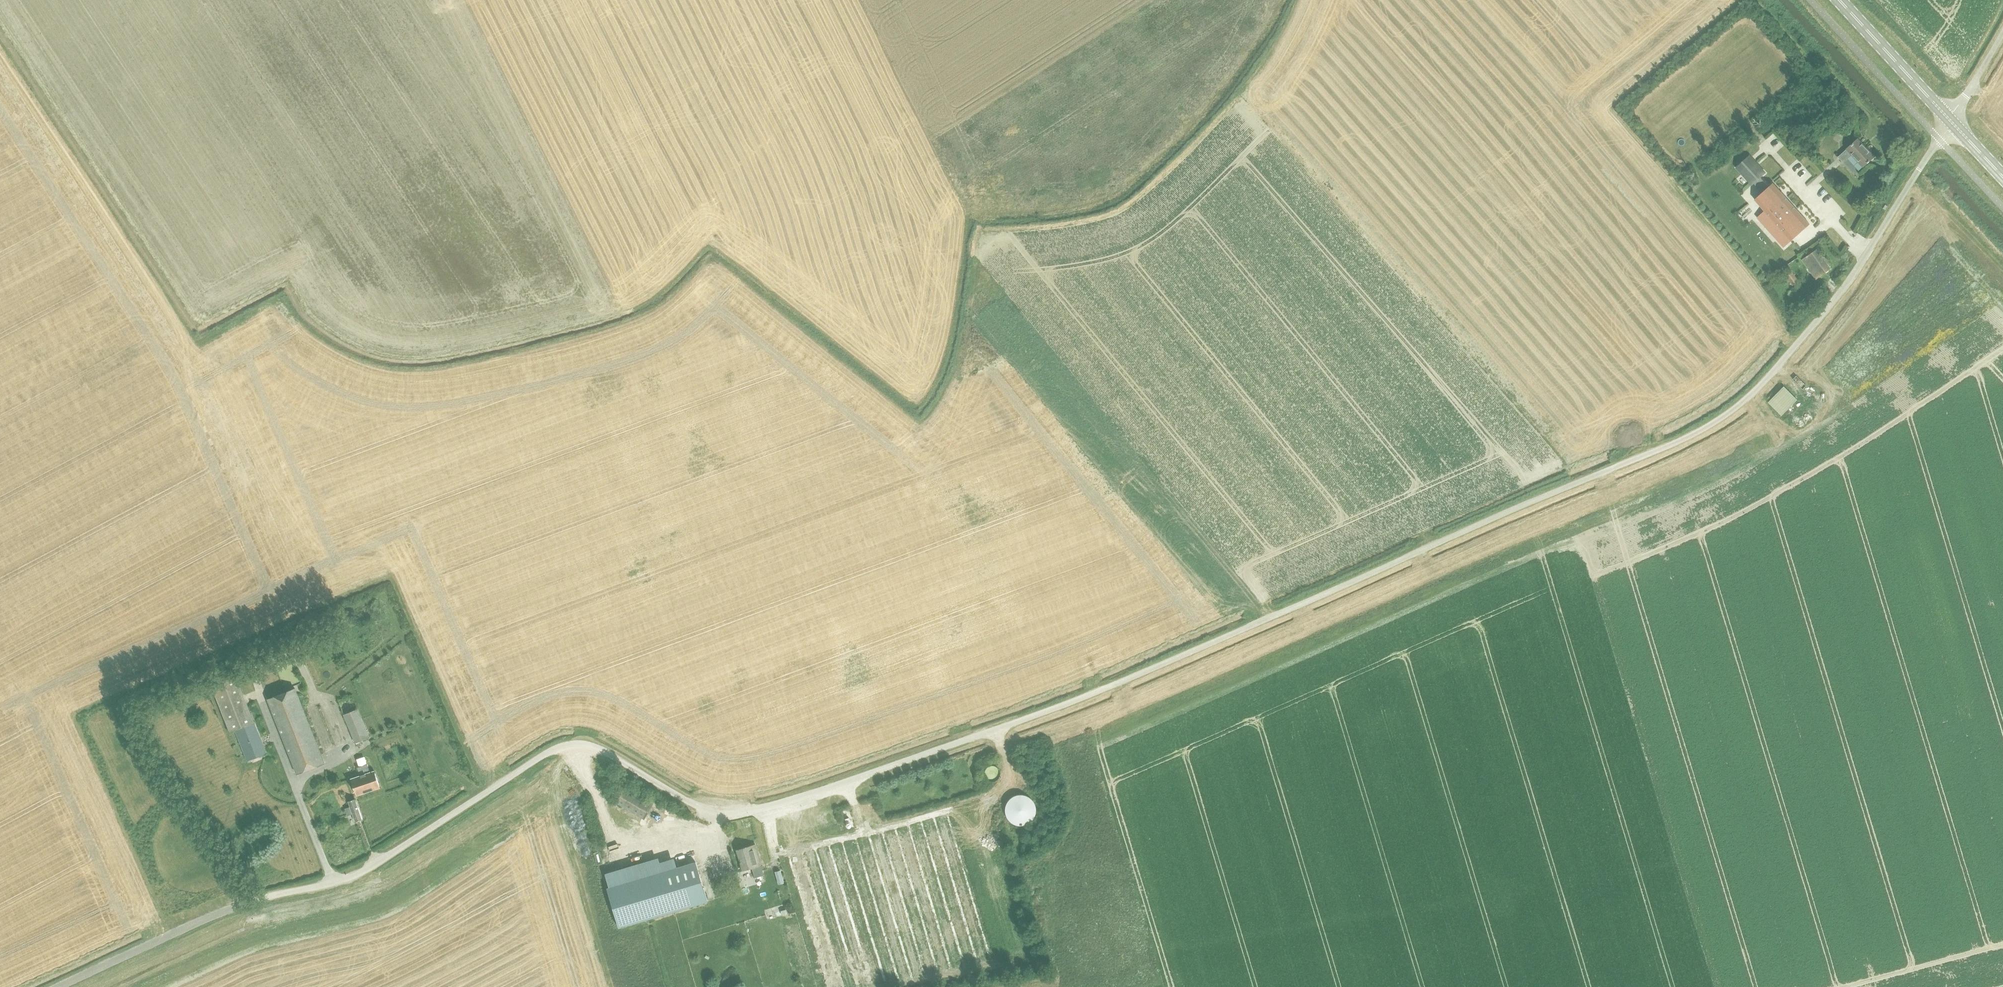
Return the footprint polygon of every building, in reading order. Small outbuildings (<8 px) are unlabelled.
[(1859,171),(1863,166),(1874,157),(1858,139),(1838,157),(1843,163),(1847,159),(1859,171)] [(1736,167),(1751,185),(1764,173),(1748,156),(1736,167)] [(1784,247),(1810,224),(1773,183),(1755,199),(1765,211),(1757,217),(1784,247)] [(1816,280),(1831,269),(1817,249),(1802,260),(1816,280)] [(1793,285),(1799,281),(1790,269),(1787,271),(1785,268),(1782,270),(1793,285)] [(211,685),(230,732),(235,730),(240,742),(234,744),(241,761),(246,759),(247,761),(267,753),(236,675),(211,685)] [(297,774),(324,763),(295,688),(267,699),(297,774)] [(355,743),(369,737),(352,695),(338,700),(355,743)] [(151,726),(144,719),(141,723),(147,730),(151,726)] [(380,787),(374,771),(371,772),(367,763),(356,767),(359,776),(350,779),(356,795),(380,787)] [(984,771),(984,775),(985,778),(988,781),(992,782),(995,781),(998,778),(1000,775),(999,772),(998,769),(995,767),(992,766),(989,766),(986,768),(984,771)] [(178,780),(168,774),(166,778),(175,784),(178,780)] [(644,819),(652,805),(624,789),(616,803),(644,819)] [(1005,805),(1005,810),(1005,815),(1008,819),(1011,822),(1015,825),(1020,825),(1025,825),(1029,822),(1033,819),(1035,815),(1036,810),(1035,805),(1033,801),(1029,797),(1025,795),(1020,794),(1015,795),(1011,797),(1008,801),(1005,805)] [(348,801),(350,806),(344,808),(347,815),(352,813),(355,822),(362,819),(358,807),(355,799),(348,801)] [(737,850),(742,870),(751,867),(754,878),(764,875),(761,865),(761,864),(755,844),(737,850)] [(696,862),(609,888),(620,926),(707,900),(696,862)] [(780,870),(775,872),(778,884),(783,882),(780,870)] [(786,909),(773,913),(775,917),(787,913),(786,909)]
